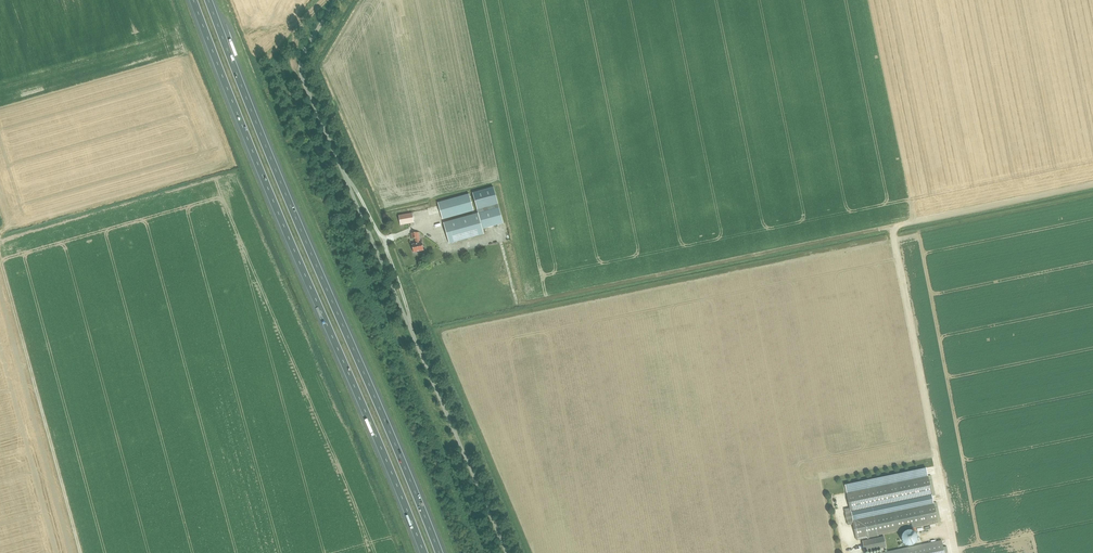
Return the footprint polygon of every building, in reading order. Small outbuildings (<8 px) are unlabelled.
[(479,213),(499,208),(493,187),(473,193),(479,213)] [(443,220),(474,211),(469,194),(438,203),(443,220)] [(499,208),(479,213),(483,229),(503,223),(499,208)] [(412,213),(398,216),(400,225),(414,223),(412,213)] [(484,234),(478,213),(443,223),(449,244),(484,234)] [(414,253),(419,251),(424,250),(422,243),(421,243),(419,237),(419,233),(411,233),(412,239),(415,238),(416,244),(412,245),(414,253)] [(856,541),(878,536),(878,535),(941,522),(937,502),(874,515),(874,514),(852,519),(851,513),(873,509),(873,508),(935,495),(931,475),(868,488),(868,487),(846,492),(849,508),(844,509),(848,525),(853,524),(856,541)] [(901,537),(901,538),(901,539),(902,541),(902,542),(903,543),(904,544),(906,545),(907,545),(908,546),(910,546),(911,545),(913,545),(914,544),(915,543),(916,542),(916,541),(917,539),(917,538),(917,536),(916,535),(916,534),(915,532),(913,532),(912,531),(911,530),(910,530),(908,530),(907,530),(905,531),(904,532),(903,533),(902,534),(902,535),(901,537)] [(865,552),(886,548),(884,536),(862,541),(865,552)] [(948,552),(947,546),(943,547),(942,540),(879,552),(946,552),(948,552)]
